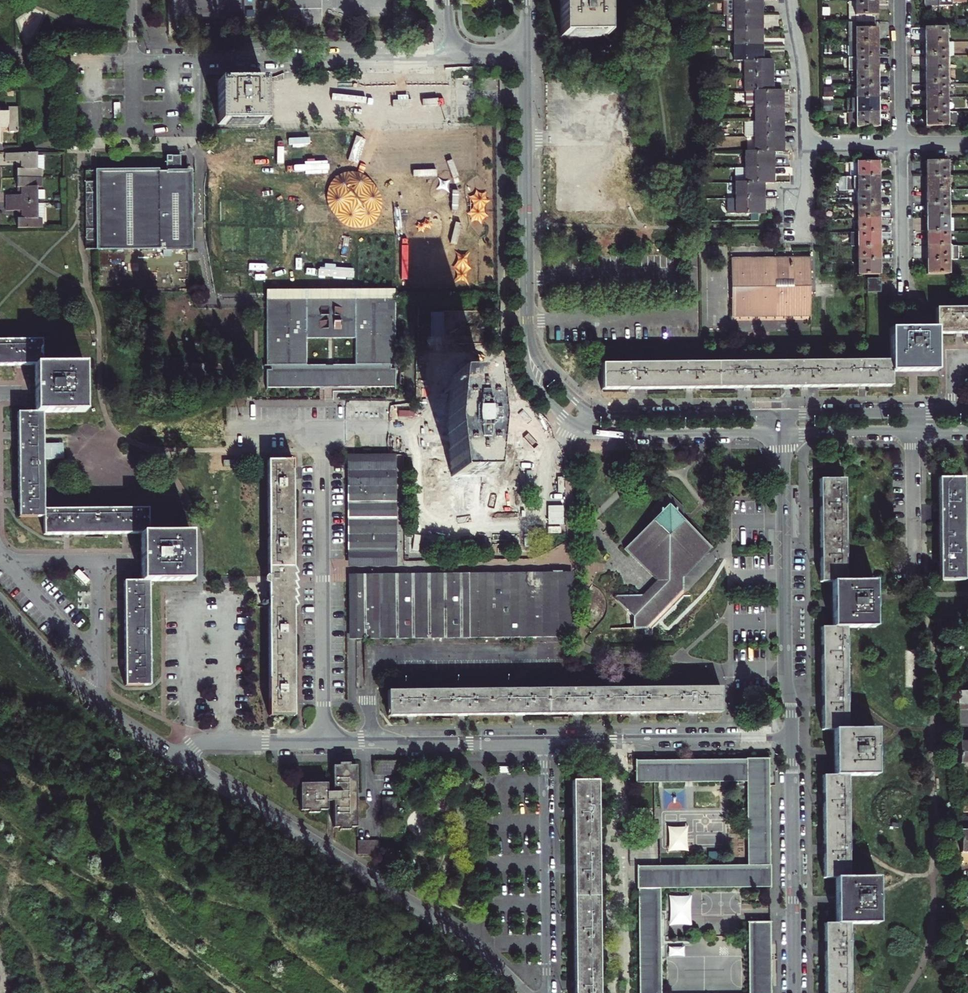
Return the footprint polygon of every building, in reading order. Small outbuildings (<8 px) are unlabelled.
[(560,40),(605,40),(605,0),(560,0),(560,40)] [(755,2),(736,2),(736,17),(765,16),(765,1),(755,2)] [(851,23),(862,23),(877,23),(878,18),(880,18),(880,3),(858,4),(851,4),(851,23)] [(737,32),(766,31),(765,16),(736,17),(737,32)] [(850,23),(850,44),(878,43),(878,28),(862,28),(862,23),(851,23),(850,23)] [(926,29),(926,44),(947,44),(947,29),(926,29)] [(737,46),(766,45),(766,31),(737,32),(737,46)] [(850,57),(858,57),(878,57),(878,43),(850,44),(850,57)] [(947,44),(926,44),(926,58),(947,58),(947,44)] [(746,61),(766,61),(766,45),(737,46),(737,61),(746,61)] [(858,57),(858,71),(878,71),(878,57),(858,57)] [(947,58),(926,58),(926,71),(947,71),(947,70),(947,59),(947,58)] [(776,61),(766,61),(746,61),(746,76),(776,75),(776,61)] [(858,79),(858,85),(878,85),(878,71),(858,71),(858,79)] [(947,71),(926,71),(926,85),(947,85),(947,71)] [(776,91),(776,75),(746,76),(747,91),(757,91),(776,91)] [(219,84),(219,128),(264,127),(264,84),(219,84)] [(858,85),(857,99),(878,99),(878,85),(858,85)] [(947,85),(926,85),(926,99),(947,99),(947,85)] [(757,106),(786,106),(786,90),(776,91),(757,91),(757,106)] [(857,99),(857,113),(878,113),(878,99),(857,99)] [(926,99),(926,113),(948,113),(947,99),(926,99)] [(758,121),(787,120),(786,106),(757,106),(758,121)] [(18,109),(10,109),(10,113),(0,113),(0,145),(1,145),(1,134),(1,129),(10,129),(10,134),(18,134),(18,109)] [(850,113),(850,129),(878,129),(878,113),(857,113),(850,113)] [(948,113),(926,113),(927,128),(957,128),(957,113),(948,113)] [(758,136),(787,135),(787,120),(758,121),(758,136)] [(758,151),(777,151),(787,151),(787,135),(758,136),(758,151)] [(777,151),(758,151),(747,151),(748,167),(777,167),(777,151)] [(18,170),(18,179),(44,179),(44,170),(39,170),(38,153),(7,154),(7,161),(18,161),(23,161),(23,170),(18,170)] [(97,251),(187,250),(187,174),(178,174),(178,157),(164,157),(164,174),(98,175),(98,184),(85,184),(85,242),(97,242),(97,251)] [(858,164),(858,178),(879,178),(879,163),(858,164)] [(928,163),(928,177),(949,177),(949,163),(928,163)] [(737,168),(738,182),(766,182),(778,182),(777,167),(748,167),(737,168)] [(949,177),(928,177),(928,191),(949,191),(949,177)] [(847,192),(858,192),(880,192),(879,178),(858,178),(847,178),(847,192)] [(44,186),(44,179),(18,179),(18,186),(23,186),(23,195),(8,195),(8,204),(40,203),(39,186),(44,186)] [(766,182),(738,182),(738,200),(766,200),(766,182)] [(949,191),(928,191),(928,206),(949,205),(949,191)] [(880,192),(858,192),(858,206),(880,206),(880,192)] [(729,213),(767,212),(766,200),(738,200),(729,200),(729,213)] [(40,203),(8,204),(8,212),(24,212),(24,220),(19,220),(19,228),(44,228),(44,220),(40,220),(40,203)] [(949,205),(928,206),(928,220),(949,219),(949,205)] [(858,206),(859,220),(880,220),(880,206),(858,206)] [(949,219),(928,220),(928,233),(950,232),(949,219)] [(859,220),(859,234),(880,234),(880,220),(859,220)] [(950,232),(928,233),(929,248),(950,248),(950,232)] [(859,234),(859,248),(880,248),(880,234),(859,234)] [(859,248),(859,262),(881,262),(880,248),(859,248)] [(929,248),(929,262),(950,262),(959,262),(959,248),(950,248),(929,248)] [(811,260),(803,260),(803,293),(774,293),(774,260),(734,260),(734,318),(813,318),(811,260)] [(803,260),(774,260),(774,293),(803,293),(803,260)] [(859,276),(869,276),(881,276),(881,262),(859,262),(859,276)] [(950,262),(929,262),(929,276),(950,275),(950,262)] [(881,281),(869,281),(869,292),(881,292),(881,281)] [(395,388),(394,301),(265,301),(265,389),(395,388)] [(938,308),(938,329),(938,334),(967,334),(967,307),(938,308)] [(443,339),(443,314),(431,314),(430,339),(443,339)] [(938,334),(938,329),(888,330),(889,357),(889,362),(889,373),(898,373),(938,372),(938,334)] [(0,341),(0,366),(36,365),(43,365),(43,340),(0,341)] [(889,373),(889,362),(602,366),(602,391),(889,387),(889,373)] [(51,507),(44,507),(44,411),(76,411),(85,411),(85,364),(43,365),(36,365),(36,380),(36,384),(31,384),(31,393),(37,392),(37,411),(20,412),(20,431),(14,431),(14,438),(20,438),(20,490),(15,490),(16,498),(21,497),(21,517),(43,516),(51,507)] [(446,380),(450,463),(428,464),(429,485),(440,484),(440,480),(456,479),(458,526),(496,524),(496,507),(511,507),(510,462),(494,463),(491,378),(446,380)] [(347,455),(348,565),(396,565),(394,455),(347,455)] [(295,714),(292,461),(267,462),(269,714),(295,714)] [(820,481),(821,584),(827,584),(827,629),(821,629),(823,731),(828,731),(829,777),(823,777),(824,877),(830,877),(831,924),(824,924),(825,992),(850,992),(849,923),(873,923),(872,877),(849,877),(847,776),(871,776),(870,731),(847,731),(846,629),(870,628),(869,583),(845,583),(844,481),(820,481)] [(963,581),(962,481),(937,481),(938,582),(963,581)] [(685,511),(667,494),(652,510),(652,523),(625,550),(657,582),(642,596),(618,597),(614,601),(636,622),(633,624),(633,632),(651,632),(684,597),(684,578),(713,550),(712,549),(685,522),(685,511)] [(141,533),(149,533),(148,507),(51,507),(43,516),(44,516),(44,533),(141,533)] [(141,581),(149,580),(190,580),(190,533),(149,533),(141,533),(141,553),(137,553),(137,561),(141,561),(141,581)] [(569,639),(569,574),(347,574),(347,639),(569,639)] [(149,580),(141,581),(124,581),(124,601),(119,601),(119,608),(124,608),(125,655),(119,656),(120,665),(125,665),(125,683),(149,683),(149,580)] [(389,692),(390,717),(721,714),(721,690),(389,692)] [(959,693),(959,704),(967,704),(967,693),(959,693)] [(959,765),(967,765),(967,744),(959,744),(959,765)] [(394,760),(376,760),(376,774),(381,774),(398,774),(398,772),(397,760),(394,760)] [(638,866),(640,992),(664,992),(662,889),(771,888),(771,864),(770,760),(637,762),(637,784),(747,782),(747,864),(638,866)] [(334,801),(334,826),(358,827),(359,800),(359,765),(336,765),(336,791),(330,791),(330,782),(303,782),(303,809),(327,809),(327,801),(334,801)] [(576,992),(600,992),(598,782),(573,782),(576,992)] [(398,819),(398,798),(384,798),(384,819),(398,819)] [(959,831),(960,853),(967,853),(967,818),(959,818),(959,831)] [(358,853),(359,853),(378,854),(378,841),(358,841),(358,853)] [(772,922),(749,922),(750,992),(772,992),(772,922)]
